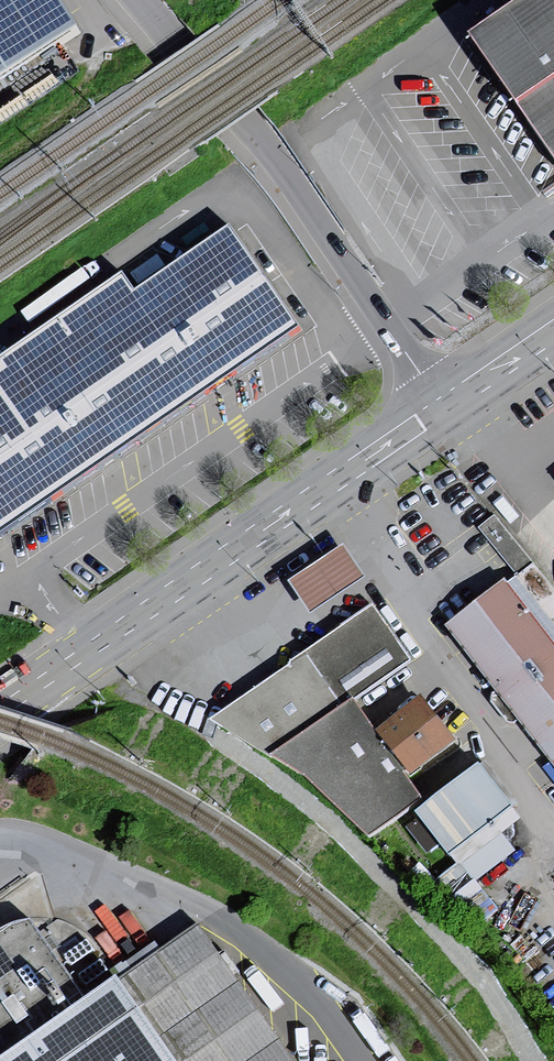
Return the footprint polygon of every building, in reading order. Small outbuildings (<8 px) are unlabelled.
[(101,26),(83,0),(0,0),(0,91),(101,26)] [(471,37),(553,157),(553,0),(524,0),(471,37)] [(150,289),(138,271),(0,365),(0,540),(312,325),(243,225),(150,289)] [(442,634),(553,770),(553,592),(493,517),(475,532),(512,577),(442,634)] [(336,547),(281,584),(304,617),(359,580),(336,547)] [(368,609),(208,724),(245,748),(305,785),(369,847),(413,816),(452,872),(522,822),(480,764),(418,808),(401,785),(452,749),(417,701),(371,734),(350,706),(408,665),(368,609)] [(0,938),(0,1060),(287,1060),(190,927),(85,1002),(26,919),(0,938)]
